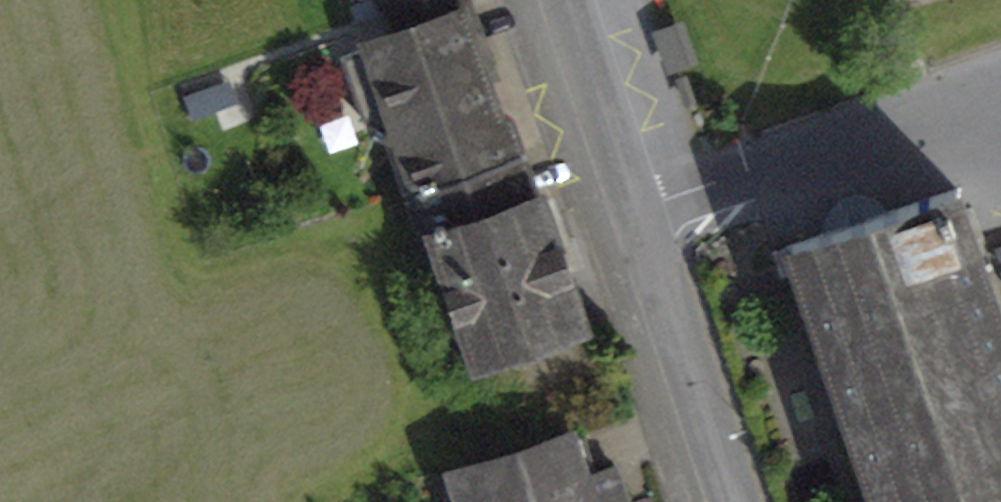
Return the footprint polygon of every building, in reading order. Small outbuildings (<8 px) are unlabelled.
[(468,12),(464,0),(413,0),(391,7),(401,35),(459,16),(468,12)] [(482,84),(491,81),(468,12),(459,16),(480,77),(482,84)] [(480,77),(459,16),(401,35),(340,56),(362,119),(390,133),(406,141),(422,187),(522,153),(521,151),(507,156),(504,148),(492,112),(482,84),(480,77)] [(663,67),(676,63),(664,32),(652,36),(663,67)] [(507,156),(521,151),(510,120),(492,112),(504,148),(507,156)] [(422,187),(406,141),(390,133),(386,143),(416,230),(426,233),(432,231),(436,230),(422,187)] [(432,231),(476,360),(585,323),(563,261),(541,194),(536,196),(525,163),(522,153),(422,187),(436,230),(432,231)] [(973,242),(983,239),(972,207),(963,211),(956,190),(888,213),(824,235),(774,253),(782,275),(801,269),(881,501),(1000,501),(1000,324),(973,242)] [(827,211),(824,235),(888,213),(870,196),(846,195),(827,211)] [(583,479),(597,474),(584,434),(570,439),(583,479)] [(612,470),(597,474),(583,479),(570,439),(455,476),(463,501),(622,501),(612,470)] [(455,476),(441,480),(448,501),(463,501),(455,476)]
